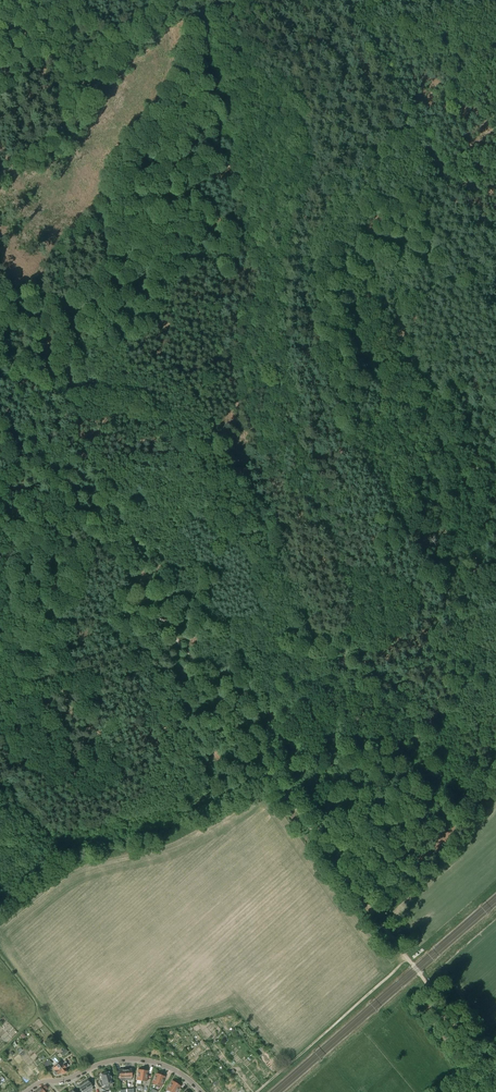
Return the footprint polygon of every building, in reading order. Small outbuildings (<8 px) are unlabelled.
[(44,1064),(47,1067),(52,1063),(53,1062),(51,1059),(50,1060),(49,1059),(44,1064)] [(61,1062),(53,1068),(55,1070),(54,1071),(55,1071),(53,1073),(55,1075),(58,1074),(58,1075),(61,1072),(63,1074),(67,1071),(65,1069),(66,1068),(69,1066),(66,1062),(63,1064),(62,1064),(61,1062)] [(105,1074),(110,1088),(113,1087),(112,1083),(113,1083),(110,1072),(105,1074)] [(157,1085),(160,1075),(156,1073),(152,1083),(157,1085)] [(110,1088),(105,1074),(100,1075),(102,1081),(100,1082),(101,1087),(105,1085),(106,1089),(110,1088)] [(160,1075),(157,1085),(161,1087),(165,1077),(160,1075)] [(83,1083),(89,1091),(90,1091),(93,1090),(92,1087),(93,1086),(88,1080),(83,1083)] [(177,1083),(172,1080),(166,1089),(170,1091),(171,1091),(177,1083)] [(83,1083),(78,1086),(82,1091),(89,1091),(83,1083)] [(177,1083),(171,1091),(177,1091),(181,1086),(177,1083)]
